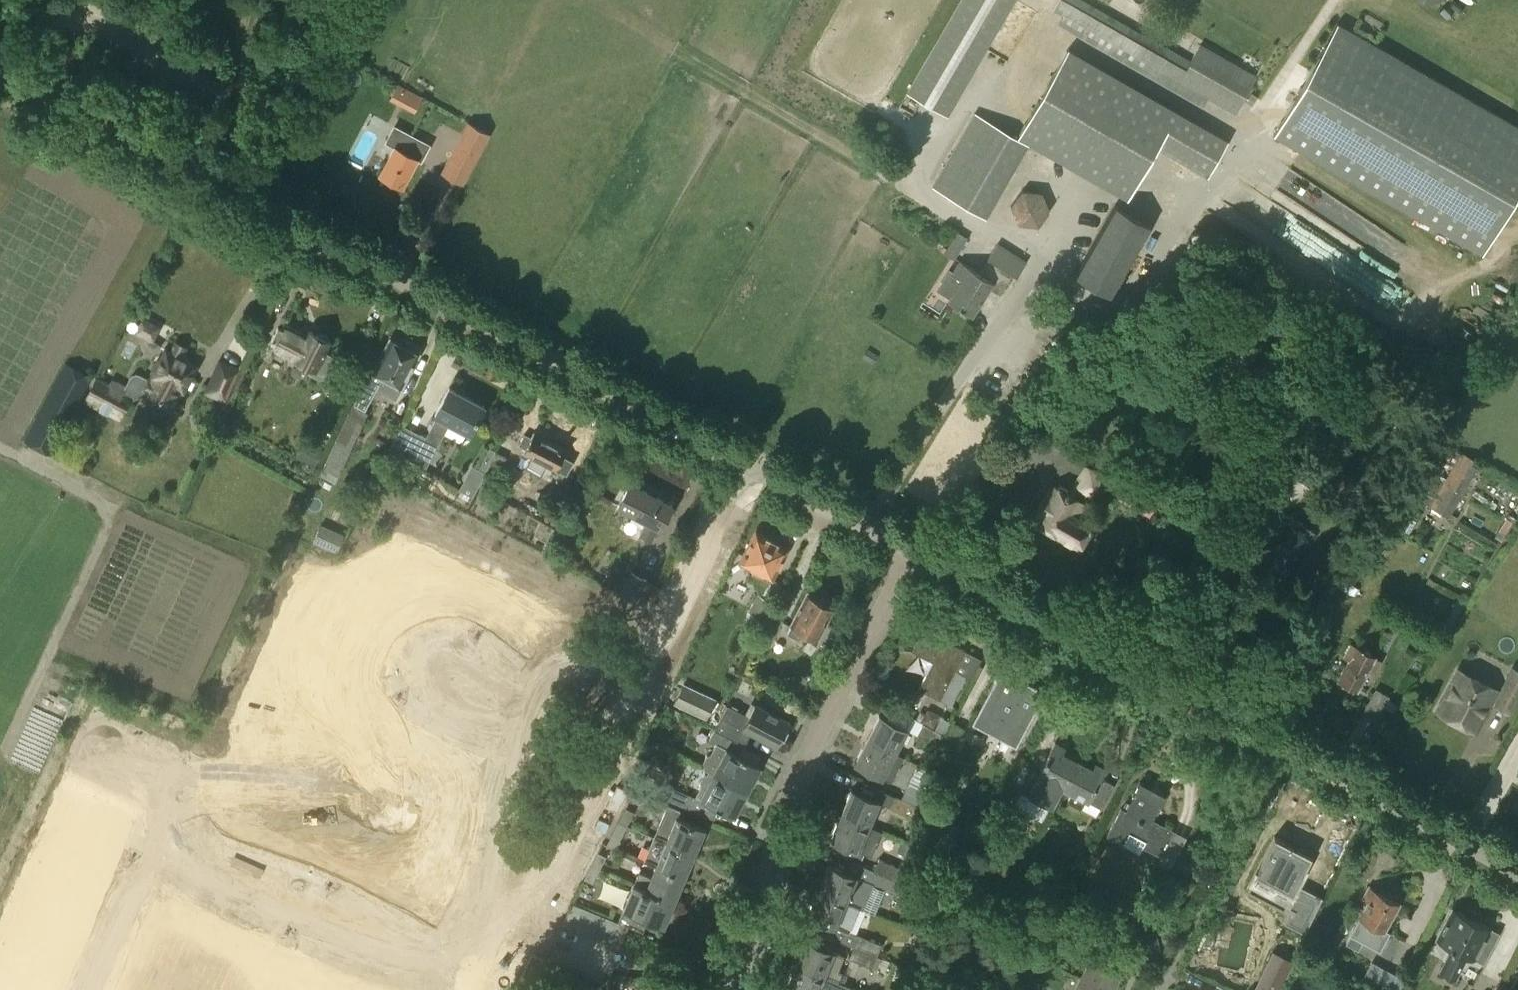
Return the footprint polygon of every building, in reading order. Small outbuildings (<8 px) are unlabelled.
[(949,117),(1017,0),(963,0),(909,93),(949,117)] [(1056,9),(1064,13),(1208,97),(1235,112),(1255,75),(1201,44),(1188,68),(1070,0),(1062,0),(1056,9)] [(1334,22),(1273,133),(1482,247),(1517,180),(1517,123),(1334,22)] [(1229,140),(1172,108),(1070,50),(1021,137),(1122,195),(1153,143),(1209,175),(1229,140)] [(353,56),(347,52),(343,58),(349,62),(353,56)] [(416,111),(424,97),(398,83),(391,98),(416,111)] [(932,185),(986,217),(1029,144),(975,112),(932,185)] [(486,135),(468,125),(443,172),(462,182),(486,135)] [(380,175),(402,186),(416,160),(422,164),(431,146),(394,127),(385,144),(394,149),(380,175)] [(1291,170),(1281,186),(1341,223),(1350,208),(1291,170)] [(1020,224),(1039,226),(1050,211),(1043,193),(1024,191),(1013,207),(1020,224)] [(1076,275),(1113,296),(1154,226),(1117,204),(1076,275)] [(1274,205),(1265,223),(1301,240),(1310,222),(1274,205)] [(967,238),(958,232),(948,247),(940,243),(936,250),(944,254),(954,260),(967,238)] [(948,269),(935,289),(949,298),(948,299),(949,300),(973,315),(990,288),(1001,294),(1013,274),(1018,277),(1027,262),(998,244),(989,259),(990,259),(981,273),(961,261),(955,270),(954,272),(948,269)] [(274,349),(311,368),(309,372),(320,378),(326,376),(335,358),(325,353),(330,342),(328,341),(328,338),(321,334),(318,336),(308,331),(306,335),(286,326),(283,331),(277,328),(271,340),(277,343),(274,349)] [(390,339),(373,371),(370,378),(367,377),(353,404),(365,410),(379,383),(380,383),(378,388),(395,397),(401,385),(402,385),(418,354),(390,339)] [(96,380),(87,397),(101,404),(99,408),(107,413),(110,409),(121,415),(130,396),(146,390),(148,391),(147,393),(171,406),(180,390),(182,391),(196,364),(167,349),(160,361),(156,362),(153,369),(154,374),(153,376),(155,377),(153,383),(139,376),(130,378),(125,389),(112,382),(110,387),(96,380)] [(25,441),(52,455),(92,377),(65,363),(25,441)] [(228,391),(210,384),(207,391),(226,398),(228,391)] [(437,415),(425,437),(401,424),(390,448),(426,467),(449,422),(470,433),(484,406),(449,387),(435,414),(437,415)] [(349,414),(342,429),(357,436),(364,421),(349,414)] [(222,422),(217,432),(225,435),(230,425),(222,422)] [(1045,504),(1035,521),(1042,525),(1042,529),(1049,533),(1052,531),(1080,547),(1093,525),(1079,516),(1086,504),(1083,501),(1088,492),(1096,498),(1108,478),(1104,475),(1105,473),(1116,453),(1120,455),(1128,440),(1113,432),(1094,469),(1090,467),(1073,496),(1068,493),(1069,488),(1061,484),(1058,487),(1056,486),(1053,490),(1051,489),(1043,503),(1045,504)] [(531,456),(525,468),(541,476),(547,464),(566,474),(572,462),(562,457),(566,450),(554,444),(554,445),(533,434),(531,438),(524,434),(518,445),(525,449),(524,452),(531,456)] [(308,438),(299,455),(316,464),(325,447),(308,438)] [(352,447),(337,440),(326,462),(320,476),(335,483),(352,447)] [(1441,440),(1435,452),(1449,460),(1456,448),(1441,440)] [(486,471),(497,476),(506,457),(495,452),(486,471)] [(1420,500),(1449,516),(1479,462),(1462,452),(1446,480),(1435,473),(1420,500)] [(1322,465),(1302,453),(1290,474),(1310,486),(1322,465)] [(1122,498),(1150,515),(1159,500),(1127,481),(1120,492),(1122,498)] [(640,535),(651,540),(658,526),(660,528),(672,505),(629,483),(617,505),(648,521),(640,535)] [(1281,532),(1262,559),(1286,575),(1316,530),(1293,514),(1291,518),(1280,511),(1271,525),(1281,532)] [(341,540),(318,530),(313,542),(336,552),(341,540)] [(756,531),(739,562),(754,569),(752,573),(769,582),(771,578),(772,579),(788,548),(756,531)] [(836,628),(825,623),(833,606),(831,605),(830,601),(823,598),(820,599),(808,593),(791,625),(792,626),(788,633),(799,639),(803,631),(817,639),(817,637),(828,643),(836,628)] [(749,612),(746,618),(756,624),(760,617),(763,619),(772,601),(758,594),(749,612)] [(755,640),(769,647),(782,620),(768,613),(755,640)] [(1424,626),(1434,632),(1438,626),(1437,619),(1431,616),(1425,620),(1424,626)] [(965,651),(925,629),(921,636),(920,635),(914,646),(935,657),(919,688),(951,705),(966,676),(955,670),(965,651)] [(1315,635),(1312,640),(1319,644),(1322,638),(1315,635)] [(1344,655),(1349,658),(1339,678),(1357,688),(1375,656),(1351,643),(1344,655)] [(1002,669),(973,724),(1016,747),(1045,693),(1002,669)] [(1475,730),(1492,698),(1511,705),(1508,710),(1510,711),(1517,695),(1517,672),(1513,669),(1501,692),(1459,670),(1438,710),(1475,730)] [(684,683),(675,701),(707,716),(715,698),(684,683)] [(1368,708),(1383,714),(1392,693),(1377,687),(1368,708)] [(749,716),(727,705),(714,729),(744,745),(745,745),(751,732),(777,746),(789,721),(756,703),(749,716)] [(880,714),(867,738),(895,753),(908,729),(880,714)] [(917,734),(939,747),(943,734),(923,723),(917,734)] [(941,744),(952,750),(963,728),(952,723),(941,744)] [(714,729),(713,729),(708,739),(715,743),(710,754),(706,755),(703,762),(703,767),(708,770),(712,772),(748,791),(760,766),(739,754),(744,745),(714,729)] [(895,753),(867,738),(855,762),(883,777),(895,753)] [(1055,742),(1039,772),(1022,764),(1010,786),(1052,809),(1063,787),(1077,760),(1062,752),(1064,747),(1055,742)] [(1093,769),(1077,760),(1063,787),(1073,792),(1068,801),(1081,808),(1086,799),(1089,800),(1105,769),(1096,764),(1093,769)] [(748,791),(712,772),(701,798),(696,795),(696,797),(673,789),(669,799),(715,820),(721,809),(735,815),(748,791)] [(1121,808),(1107,834),(1140,851),(1143,845),(1157,853),(1170,828),(1151,818),(1164,794),(1140,782),(1125,809),(1121,808)] [(901,784),(896,796),(918,806),(922,794),(901,784)] [(880,802),(851,789),(841,814),(869,826),(880,802)] [(918,806),(896,796),(890,807),(914,819),(918,806)] [(667,804),(654,836),(695,854),(706,829),(678,817),(681,810),(667,804)] [(626,808),(619,821),(627,825),(634,812),(626,808)] [(869,826),(841,814),(830,838),(868,855),(874,840),(865,837),(869,826)] [(627,825),(619,821),(613,834),(620,838),(627,825)] [(695,854),(654,836),(643,860),(656,865),(685,877),(695,854)] [(1322,896),(1297,883),(1311,855),(1274,836),(1246,889),(1289,911),(1283,922),(1304,932),(1322,896)] [(912,846),(901,841),(897,851),(908,856),(912,846)] [(855,850),(851,859),(860,863),(864,854),(855,850)] [(598,853),(592,866),(599,870),(606,857),(598,853)] [(879,859),(874,870),(897,880),(902,868),(879,859)] [(812,886),(859,906),(875,913),(884,889),(892,892),(897,880),(874,870),(869,882),(828,864),(822,878),(816,876),(812,886)] [(685,877),(656,865),(651,876),(639,871),(633,884),(675,901),(685,877)] [(599,870),(592,866),(585,879),(593,883),(599,870)] [(675,901),(633,884),(619,917),(644,928),(648,919),(665,926),(675,901)] [(859,906),(812,886),(807,897),(813,900),(808,913),(849,931),(859,906)] [(1360,917),(1346,942),(1358,949),(1363,940),(1380,949),(1389,932),(1384,929),(1387,923),(1394,911),(1399,902),(1395,900),(1396,897),(1385,891),(1383,894),(1369,886),(1363,897),(1368,900),(1359,917),(1360,917)] [(583,908),(572,903),(563,925),(574,929),(583,908)] [(594,912),(583,908),(574,929),(585,934),(594,912)] [(1490,948),(1481,944),(1490,926),(1477,919),(1478,917),(1468,912),(1467,914),(1454,908),(1438,939),(1453,947),(1440,971),(1455,978),(1467,955),(1473,958),(1474,957),(1483,962),(1490,948)] [(606,917),(594,912),(585,934),(597,939),(606,917)] [(597,939),(608,943),(617,922),(606,917),(597,939)] [(617,922),(608,943),(619,948),(628,926),(617,922)] [(1330,927),(1318,922),(1312,934),(1325,940),(1330,927)] [(859,935),(854,946),(877,956),(882,944),(859,935)] [(1143,958),(1160,954),(1155,937),(1139,941),(1143,958)] [(806,940),(796,964),(839,982),(843,972),(839,970),(845,956),(806,940)] [(877,956),(854,946),(849,958),(872,967),(877,956)] [(1081,976),(1109,989),(1113,989),(1126,964),(1096,948),(1081,976)] [(523,973),(535,979),(544,958),(532,953),(523,973)] [(1273,953),(1255,989),(1277,989),(1290,962),(1273,953)] [(539,980),(551,985),(560,963),(548,958),(539,980)] [(571,968),(560,963),(551,985),(562,989),(571,968)] [(796,964),(786,989),(787,989),(819,989),(820,986),(829,989),(836,989),(839,982),(796,964)] [(571,968),(562,989),(563,989),(575,989),(582,972),(571,968)] [(1379,989),(1381,989),(1399,989),(1405,979),(1389,970),(1379,989)] [(593,977),(582,972),(575,989),(588,989),(593,977)] [(532,980),(522,976),(515,989),(528,989),(532,980)] [(1081,976),(1074,989),(1109,989),(1081,976)] [(588,989),(601,989),(605,982),(593,977),(588,989)] [(151,989),(154,989),(165,989),(167,985),(155,979),(151,989)] [(406,987),(381,981),(378,989),(405,989),(406,987)]
